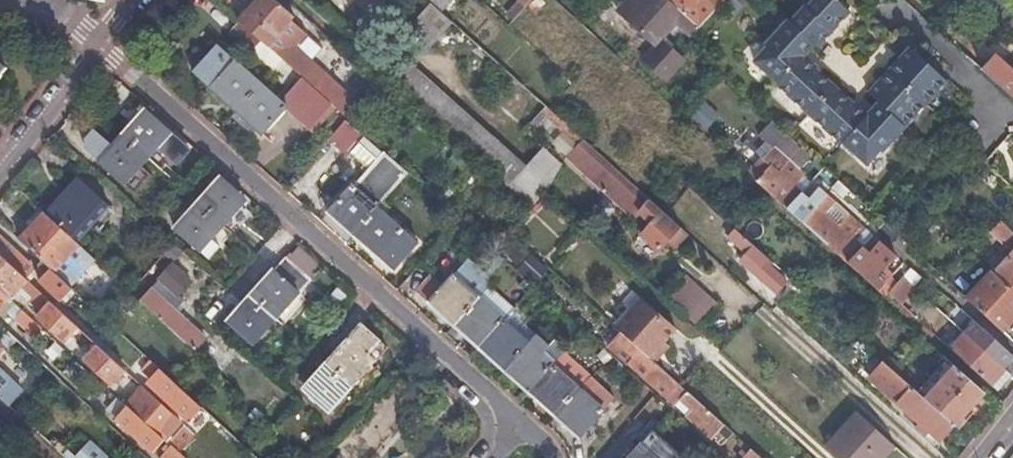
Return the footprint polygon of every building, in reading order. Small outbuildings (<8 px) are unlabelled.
[(241,22),(241,23),(283,60),(304,79),(334,106),(366,135),(378,122),(296,50),(308,37),(293,23),(297,20),(274,0),(261,0),(241,22)] [(355,2),(357,0),(367,9),(368,9),(376,0),(353,0),(355,2)] [(427,2),(442,15),(454,1),(453,0),(425,0),(427,2)] [(504,15),(514,24),(527,9),(520,3),(517,0),(504,15)] [(520,3),(527,9),(535,0),(522,0),(520,3)] [(645,56),(662,71),(680,52),(664,37),(677,23),(693,37),(700,28),(670,0),(628,0),(619,10),(656,44),(645,56)] [(700,28),(713,15),(726,0),(670,0),(700,28)] [(914,53),(903,64),(900,62),(879,85),(882,88),(871,99),(879,106),(882,108),(880,110),(871,120),(868,117),(865,121),(852,109),(854,107),(816,72),(813,75),(799,62),(803,58),(800,56),(809,45),(812,43),(814,45),(827,31),(830,34),(849,13),(834,0),(818,0),(807,11),(804,9),(791,24),(787,21),(785,23),(771,38),(763,47),(767,50),(759,58),(754,64),(778,86),(776,88),(841,147),(843,145),(867,167),(871,161),(879,153),(882,155),(889,148),(903,132),(948,83),(914,53)] [(431,48),(452,24),(442,15),(427,2),(406,25),(431,48)] [(283,60),(241,23),(229,35),(252,57),(254,56),(272,73),(273,72),(283,60)] [(817,48),(830,34),(827,31),(814,45),(817,48)] [(1012,95),(1012,70),(996,55),(974,36),(962,50),(984,69),(1012,95)] [(812,48),(814,45),(812,43),(809,45),(800,56),(803,58),(812,48)] [(194,73),(238,112),(262,85),(219,46),(194,73)] [(903,64),(914,53),(911,51),(900,62),(903,64)] [(680,52),(662,71),(671,80),(689,60),(680,52)] [(463,68),(472,76),(485,62),(475,53),(463,68)] [(530,170),(404,57),(385,79),(512,191),(530,170)] [(817,71),(803,58),(799,62),(813,75),(816,72),(817,71)] [(262,85),(238,112),(264,135),(288,108),(312,130),(334,106),(304,79),(283,103),(262,85)] [(882,88),(879,85),(869,96),(871,99),(882,88)] [(703,99),(688,117),(703,130),(718,112),(703,99)] [(865,121),(868,117),(856,106),(854,107),(852,109),(865,121)] [(882,108),(879,106),(877,108),(868,117),(871,120),(880,110),(882,108)] [(578,148),(584,141),(546,108),(541,114),(578,148)] [(121,135),(147,159),(170,134),(144,111),(121,135)] [(365,170),(328,212),(353,235),(378,207),(407,176),(381,153),(380,154),(363,139),(363,138),(347,123),(332,140),(365,170)] [(125,184),(147,159),(121,135),(112,146),(94,128),(86,138),(85,148),(98,161),(125,184)] [(757,184),(879,294),(883,289),(893,278),(885,271),(895,261),(880,246),(870,257),(856,244),(866,233),(850,219),(840,229),(826,217),(837,206),(820,191),(810,202),(796,189),(805,179),(791,165),(804,151),(789,137),(765,163),(762,160),(760,162),(770,170),(757,184)] [(636,219),(640,214),(652,225),(641,236),(660,253),(669,243),(675,249),(688,234),(668,217),(655,205),(584,141),(578,148),(568,159),(636,219)] [(166,169),(178,179),(196,159),(184,148),(166,169)] [(760,162),(748,176),(757,184),(770,170),(760,162)] [(198,204),(222,226),(246,201),(221,179),(198,204)] [(46,217),(74,243),(107,206),(79,180),(46,217)] [(438,196),(446,203),(455,193),(447,185),(438,196)] [(666,193),(655,205),(668,217),(680,205),(666,193)] [(199,251),(222,226),(198,204),(181,222),(174,229),(199,251)] [(378,207),(353,235),(379,258),(404,230),(378,207)] [(328,212),(320,221),(329,229),(345,244),(353,235),(328,212)] [(45,215),(19,243),(46,268),(68,288),(93,260),(74,243),(46,217),(45,215)] [(1012,262),(1012,233),(1001,222),(995,230),(1002,236),(998,239),(1012,252),(1008,257),(1012,262)] [(877,233),(891,247),(899,238),(884,225),(877,233)] [(775,266),(735,230),(727,238),(746,257),(740,263),(776,295),(787,283),(771,270),(775,266)] [(26,282),(35,272),(0,239),(0,258),(26,282)] [(305,275),(318,260),(299,243),(250,298),(275,320),(311,281),(305,275)] [(547,267),(530,252),(516,269),(532,284),(547,267)] [(1012,292),(1012,262),(1008,257),(993,274),(1012,292)] [(8,299),(10,301),(21,289),(27,283),(26,282),(0,258),(0,292),(8,299)] [(429,300),(453,322),(477,295),(481,291),(483,287),(490,278),(482,271),(478,274),(465,263),(455,275),(454,274),(444,284),(429,300)] [(137,301),(191,352),(204,339),(174,311),(183,302),(176,295),(187,283),(170,267),(137,301)] [(68,288),(46,268),(42,272),(45,275),(39,282),(60,302),(71,291),(68,288)] [(1001,333),(1012,320),(1012,292),(993,274),(990,271),(964,299),(1001,333)] [(900,282),(910,290),(917,280),(908,272),(900,282)] [(417,289),(429,300),(444,284),(432,273),(417,289)] [(684,282),(666,302),(697,331),(716,310),(684,282)] [(887,297),(914,320),(921,312),(914,305),(911,309),(903,301),(911,291),(910,290),(900,282),(889,295),(887,297)] [(27,283),(21,289),(46,311),(51,305),(27,283)] [(481,291),(477,295),(502,317),(509,310),(483,287),(481,291)] [(336,289),(326,298),(338,308),(347,298),(336,289)] [(3,320),(9,314),(34,337),(41,329),(10,301),(8,299),(0,292),(0,317),(3,320)] [(477,295),(453,322),(478,344),(502,317),(477,295)] [(681,335),(637,296),(627,307),(671,346),(681,335)] [(253,344),(275,320),(250,298),(235,314),(227,322),(253,344)] [(509,310),(502,317),(515,329),(522,321),(530,312),(517,301),(509,310)] [(141,395),(127,409),(156,434),(164,443),(181,425),(108,357),(51,305),(46,311),(38,320),(64,344),(68,340),(64,337),(69,332),(81,344),(82,343),(83,344),(80,347),(91,358),(86,363),(112,387),(120,378),(129,387),(131,386),(141,395)] [(671,346),(627,307),(611,325),(617,330),(655,363),(671,346)] [(502,317),(478,344),(504,367),(528,340),(535,332),(522,321),(515,329),(502,317)] [(1012,355),(973,322),(962,334),(963,335),(1003,369),(1005,371),(1012,376),(1012,377),(1012,356),(1012,355)] [(325,366),(347,385),(382,346),(360,326),(325,366)] [(606,343),(712,438),(724,425),(686,392),(682,388),(678,384),(655,363),(617,330),(606,343)] [(528,340),(504,367),(530,391),(554,364),(542,353),(549,344),(535,332),(528,340)] [(989,384),(992,387),(1005,371),(1003,369),(963,335),(950,351),(989,384)] [(926,401),(955,426),(984,394),(955,368),(946,361),(917,393),(926,401)] [(941,442),(955,426),(926,401),(917,393),(898,376),(891,370),(883,363),(869,379),(941,442)] [(554,364),(530,391),(554,413),(578,386),(554,364)] [(325,410),(347,385),(325,366),(309,383),(303,390),(325,410)] [(189,422),(201,409),(177,387),(159,371),(150,381),(168,397),(165,400),(189,422)] [(992,387),(998,393),(1012,376),(1005,371),(992,387)] [(11,410),(24,396),(0,373),(0,400),(11,410)] [(578,386),(554,413),(580,436),(615,397),(595,379),(584,392),(578,386)] [(245,417),(254,425),(262,417),(253,408),(245,417)] [(156,434),(127,409),(119,418),(127,426),(125,428),(144,446),(150,440),(156,434)] [(826,448),(838,457),(883,457),(894,446),(858,413),(826,448)] [(630,457),(685,457),(654,431),(630,457)] [(173,450),(180,457),(196,439),(189,432),(173,450)] [(156,434),(150,440),(158,449),(164,443),(156,434)] [(107,456),(87,438),(68,457),(105,457),(107,456)] [(743,442),(739,446),(747,453),(743,457),(761,457),(743,442)] [(180,457),(173,450),(171,449),(162,457),(181,457),(180,457)]
